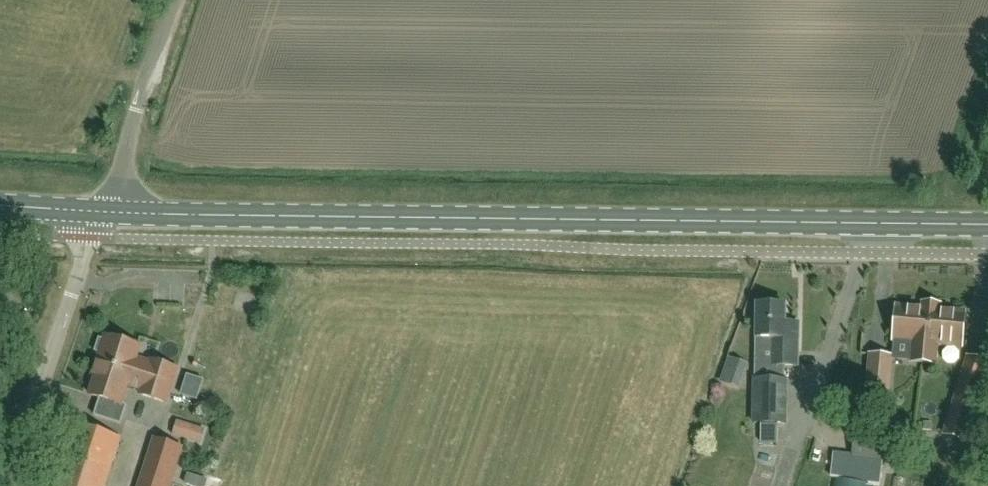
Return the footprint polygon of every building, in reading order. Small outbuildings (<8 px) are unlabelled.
[(923,303),(923,309),(897,307),(894,340),(913,342),(911,362),(935,364),(937,344),(962,346),(965,313),(939,310),(939,305),(923,303)] [(788,381),(788,368),(799,368),(799,324),(785,324),(785,306),(759,306),(759,335),(757,334),(757,425),(762,425),(761,444),(778,444),(778,425),(788,425),(788,381)] [(127,408),(122,406),(128,387),(142,392),(140,396),(167,405),(178,371),(151,363),(151,364),(136,360),(140,349),(106,338),(104,342),(100,340),(95,353),(100,355),(93,377),(97,379),(91,397),(101,401),(95,418),(121,426),(127,408)] [(888,394),(891,358),(869,356),(866,393),(888,394)] [(968,358),(962,377),(944,435),(963,441),(987,363),(968,358)] [(182,395),(197,400),(204,381),(188,376),(182,395)] [(185,441),(190,427),(178,422),(173,437),(185,441)] [(120,439),(76,425),(56,485),(105,485),(120,439)] [(851,460),(882,463),(884,435),(854,432),(851,460)] [(181,449),(155,440),(140,485),(169,485),(181,449)] [(185,485),(189,485),(207,485),(209,481),(189,474),(185,485)]
